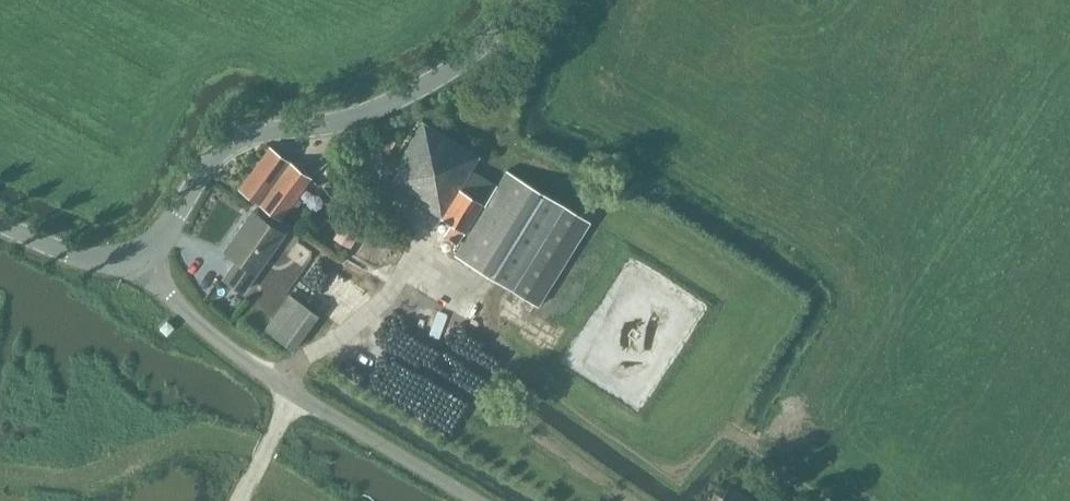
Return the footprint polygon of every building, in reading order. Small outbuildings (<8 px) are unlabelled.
[(400,168),(390,185),(452,224),(445,234),(459,243),(465,232),(468,234),(455,255),(535,304),(587,220),(567,207),(507,170),(497,188),(470,171),(479,157),(423,122),(396,166),(400,168)] [(312,177),(306,172),(270,146),(239,188),(281,219),(289,209),(294,212),(302,201),(298,197),(312,177)] [(244,291),(284,232),(252,210),(224,250),(237,259),(224,277),(244,291)] [(336,227),(354,238),(364,223),(347,211),(336,227)] [(301,275),(328,297),(334,289),(343,296),(362,273),(305,229),(291,246),(311,262),(301,275)] [(319,314),(291,293),(265,329),(293,349),(319,314)] [(729,485),(720,500),(756,500),(729,485)]
